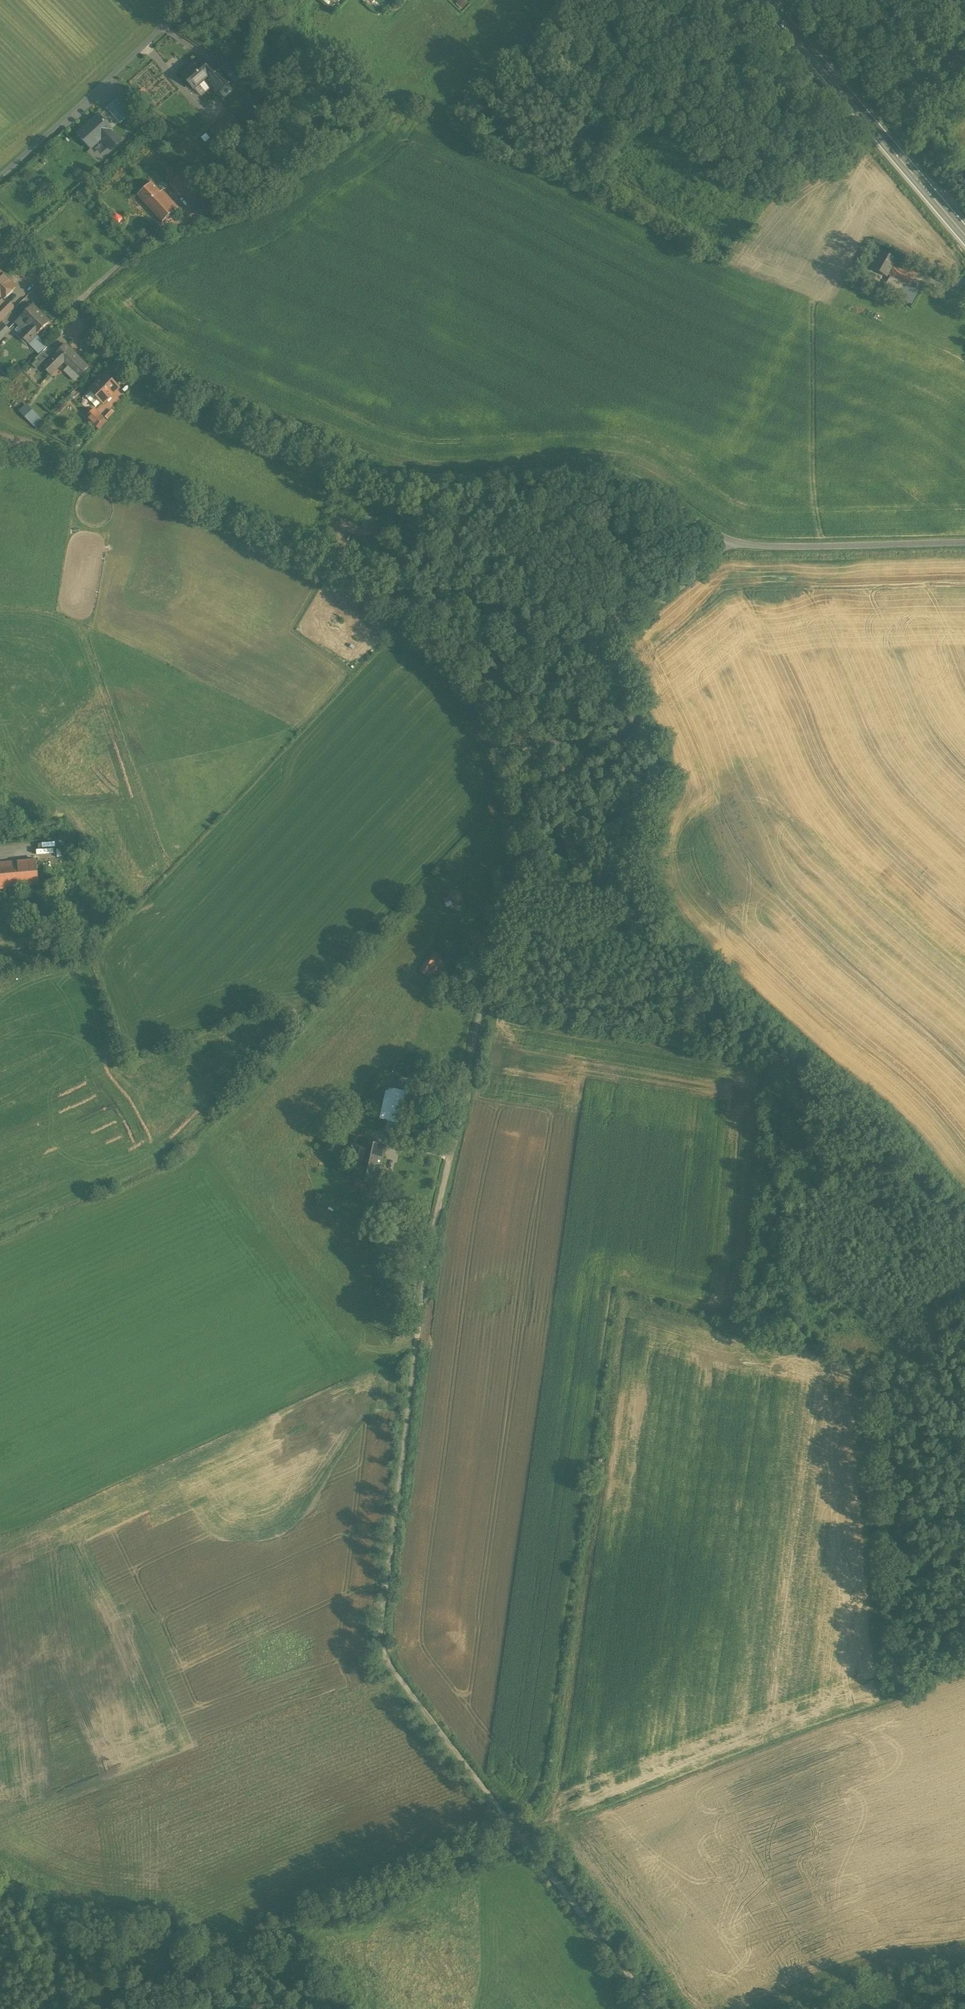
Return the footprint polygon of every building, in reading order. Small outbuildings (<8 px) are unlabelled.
[(199,59),(181,74),(194,89),(205,79),(212,74),(208,69),(199,59)] [(230,82),(217,68),(214,65),(208,69),(212,74),(205,79),(217,93),(230,82)] [(124,92),(108,105),(121,120),(123,123),(139,109),(124,92)] [(121,120),(108,106),(99,114),(112,129),(121,120)] [(99,114),(77,133),(91,148),(101,139),(110,149),(120,140),(111,130),(112,129),(99,114)] [(183,172),(169,184),(176,192),(190,180),(183,172)] [(160,192),(151,182),(137,195),(162,222),(178,207),(162,190),(160,192)] [(896,259),(881,251),(871,269),(886,277),(896,259)] [(2,298),(14,286),(0,272),(0,296),(2,298)] [(904,283),(890,276),(884,288),(898,296),(904,283)] [(15,308),(7,300),(4,303),(0,299),(0,300),(0,323),(15,308)] [(32,305),(11,326),(28,343),(48,322),(32,305)] [(0,324),(0,340),(10,330),(2,322),(0,324)] [(39,338),(31,346),(36,351),(44,343),(39,338)] [(56,353),(43,367),(51,375),(64,361),(79,376),(89,366),(84,362),(83,363),(65,344),(56,353)] [(43,351),(35,359),(36,360),(32,365),(36,369),(49,357),(43,351)] [(105,375),(96,384),(96,383),(89,390),(101,402),(103,404),(107,400),(109,402),(111,400),(109,398),(119,387),(105,374),(105,375)] [(101,402),(91,392),(86,397),(96,407),(101,402)] [(37,416),(26,405),(20,412),(30,422),(37,416)] [(94,409),(87,416),(96,426),(103,418),(94,409)] [(350,579),(342,590),(356,599),(363,588),(350,579)] [(0,862),(0,889),(38,885),(36,859),(0,862)] [(445,957),(432,949),(419,971),(431,979),(445,957)] [(405,1091),(386,1087),(380,1118),(387,1120),(385,1131),(398,1134),(401,1121),(407,1091),(405,1091)] [(384,1146),(362,1141),(354,1178),(376,1183),(384,1146)] [(295,1976),(305,1971),(300,1963),(290,1968),(295,1976)]
